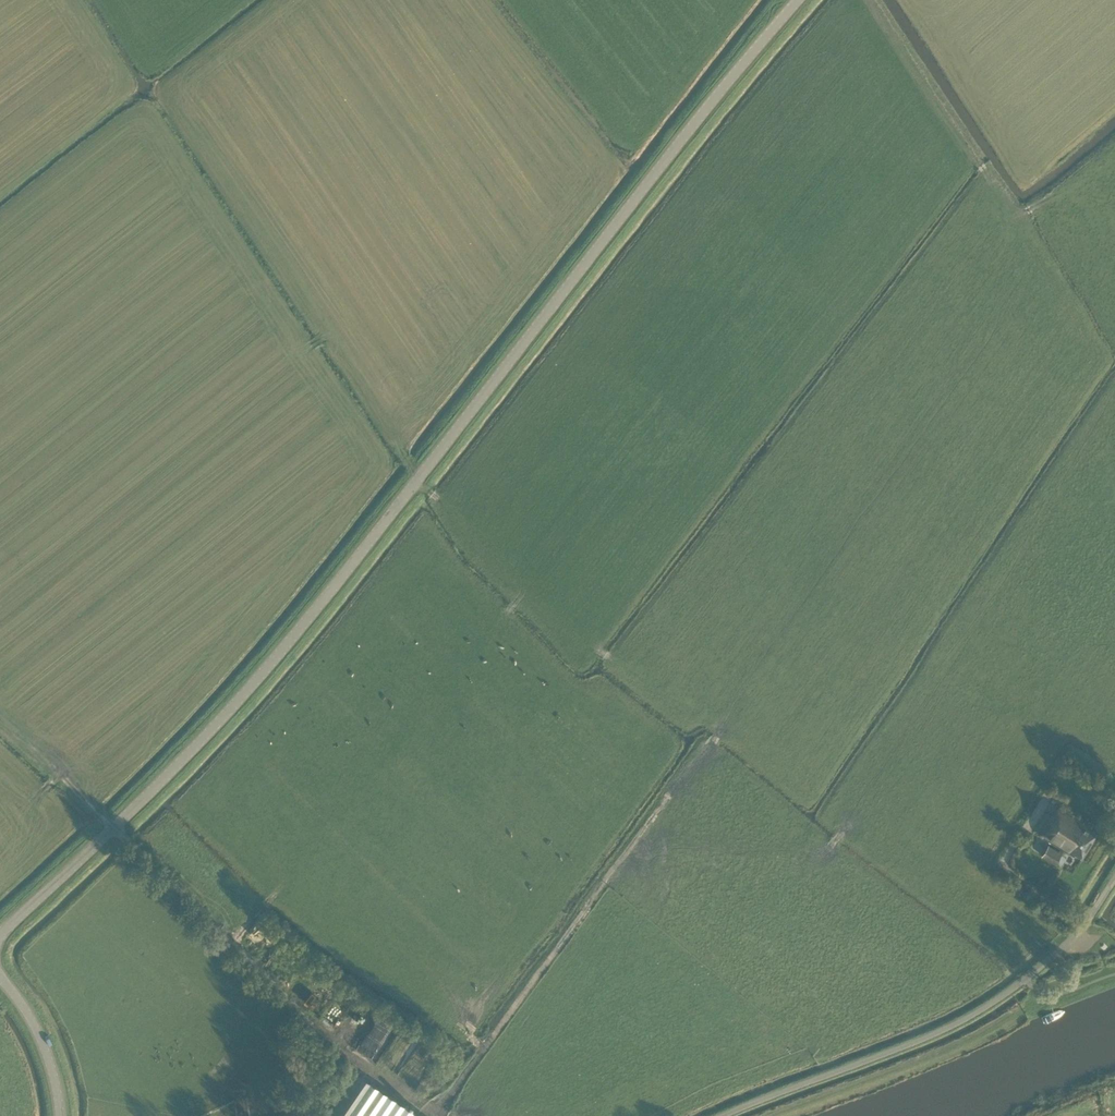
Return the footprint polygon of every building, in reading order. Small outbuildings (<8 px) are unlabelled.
[(1070,851),(1081,858),(1096,834),(1089,829),(1093,824),(1088,821),(1086,824),(1058,807),(1052,815),(1051,814),(1038,835),(1060,848),(1058,852),(1048,846),(1042,856),(1055,864),(1061,854),(1060,853),(1062,850),(1068,854),(1070,851)] [(361,1077),(334,1115),(417,1115),(361,1077)]
